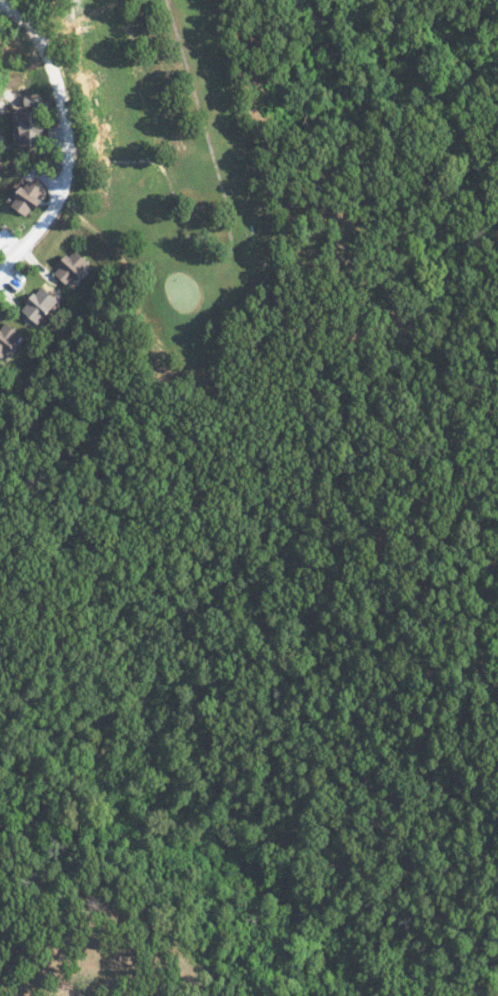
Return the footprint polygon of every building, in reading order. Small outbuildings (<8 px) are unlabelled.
[(42,96),(24,96),(24,108),(22,108),(22,126),(16,126),(16,145),(45,145),(45,123),(42,123),(42,96)] [(29,217),(48,192),(31,178),(11,203),(29,217)] [(54,273),(75,288),(94,263),(73,248),(54,273)] [(25,312),(47,324),(61,297),(39,285),(25,312)] [(3,357),(7,351),(11,353),(24,333),(3,321),(0,326),(0,355),(3,357)]
